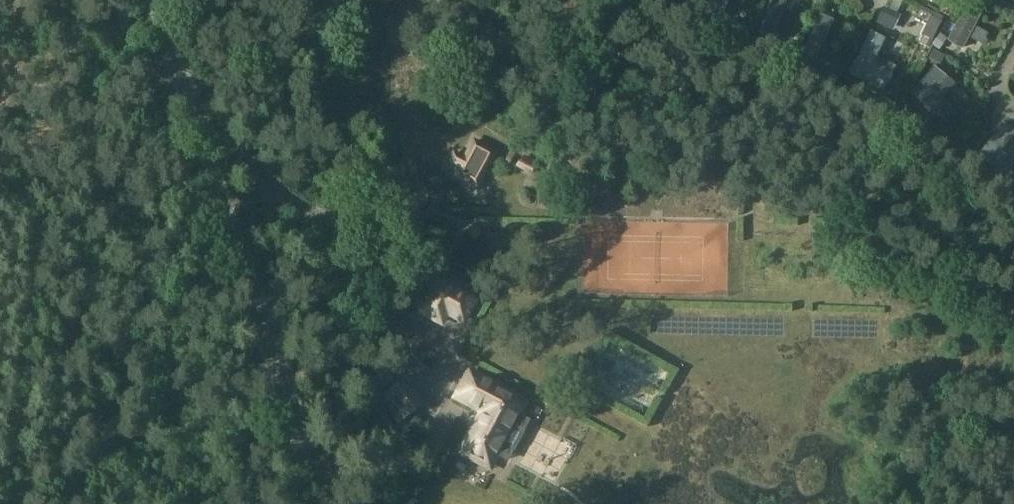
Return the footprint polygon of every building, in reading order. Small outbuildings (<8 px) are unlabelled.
[(714,10),(733,10),(734,0),(715,0),(714,10)] [(870,32),(849,76),(884,92),(892,75),(869,64),(882,38),(870,32)] [(944,74),(935,66),(911,94),(947,124),(956,113),(930,91),(944,74)] [(978,156),(1008,180),(1013,172),(1013,168),(998,155),(1013,136),(1013,130),(1006,123),(978,156)] [(454,152),(448,162),(459,168),(455,175),(477,188),(496,153),(474,141),(468,152),(464,158),(454,152)] [(438,278),(419,313),(441,325),(447,313),(455,318),(468,294),(460,290),(438,278)] [(469,367),(451,400),(478,414),(464,440),(458,452),(493,471),(498,462),(499,461),(500,459),(506,462),(528,422),(521,419),(531,401),(469,367)] [(521,475),(532,455),(520,449),(510,469),(521,475)]
